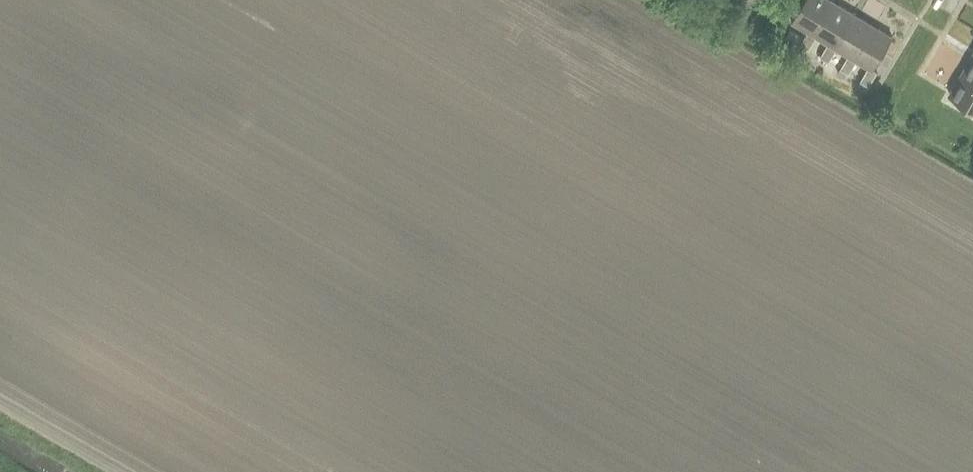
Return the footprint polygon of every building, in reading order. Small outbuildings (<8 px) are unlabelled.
[(792,21),(808,31),(805,37),(801,44),(809,49),(817,36),(813,34),(832,1),(830,0),(805,0),(792,21)] [(832,1),(813,34),(817,36),(829,43),(821,56),(830,61),(837,49),(833,46),(852,13),(832,1)] [(833,46),(837,49),(849,55),(841,68),(848,72),(850,73),(857,60),(853,58),(872,25),(852,13),(833,46)] [(853,58),(857,60),(869,67),(861,80),(862,81),(870,85),(878,72),(874,69),(874,68),(879,71),(884,63),(879,60),(893,37),(872,25),(853,58)] [(791,29),(787,36),(801,44),(805,37),(791,29)] [(795,43),(790,51),(797,54),(801,47),(795,43)] [(962,76),(972,83),(972,57),(962,76)] [(841,68),(838,73),(845,77),(848,72),(841,68)] [(962,76),(950,96),(972,109),(972,83),(962,76)] [(862,81),(859,86),(867,91),(870,85),(862,81)]
